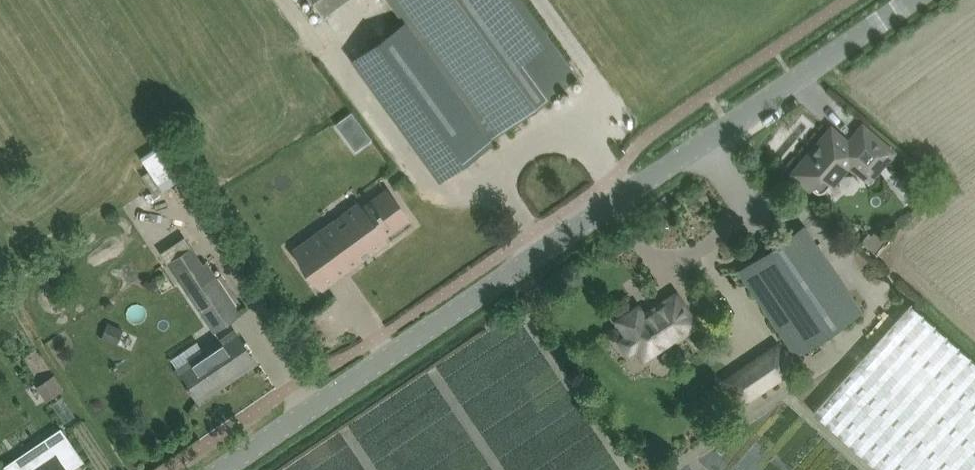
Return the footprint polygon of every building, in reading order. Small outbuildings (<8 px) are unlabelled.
[(416,40),(474,120),(448,138),(463,159),(488,140),(570,82),(579,75),(524,0),(388,0),(416,40)] [(351,112),(337,123),(343,131),(357,121),(351,112)] [(869,178),(891,151),(863,127),(849,143),(832,129),(794,172),(816,191),(819,191),(820,192),(822,191),(823,191),(825,190),(850,161),(869,178)] [(161,180),(185,166),(177,152),(153,166),(161,180)] [(914,172),(907,180),(921,193),(928,185),(914,172)] [(336,221),(296,248),(322,285),(362,257),(359,254),(369,248),(371,250),(383,242),(380,237),(406,219),(387,191),(360,209),(358,205),(344,215),(348,220),(339,226),(336,221)] [(184,232),(199,226),(196,217),(181,223),(184,232)] [(862,310),(816,242),(804,225),(738,270),(796,355),(862,310)] [(861,244),(874,254),(884,241),(874,233),(872,236),(869,233),(861,244)] [(191,245),(167,261),(185,288),(202,314),(213,330),(241,312),(230,296),(207,261),(203,263),(191,245)] [(638,306),(617,320),(627,335),(620,340),(628,352),(635,348),(643,359),(697,323),(676,292),(644,314),(638,306)] [(910,302),(812,412),(878,469),(974,469),(974,360),(910,302)] [(108,321),(101,338),(111,343),(119,326),(108,321)] [(198,400),(200,399),(221,384),(256,361),(235,330),(178,369),(187,383),(186,384),(188,387),(189,386),(198,400)] [(792,366),(777,343),(762,353),(778,376),(792,366)] [(755,391),(739,368),(724,378),(740,401),(755,391)] [(55,374),(42,382),(52,396),(64,388),(65,387),(55,373),(55,374)] [(65,466),(45,440),(30,450),(39,464),(31,469),(67,469),(65,466)]
